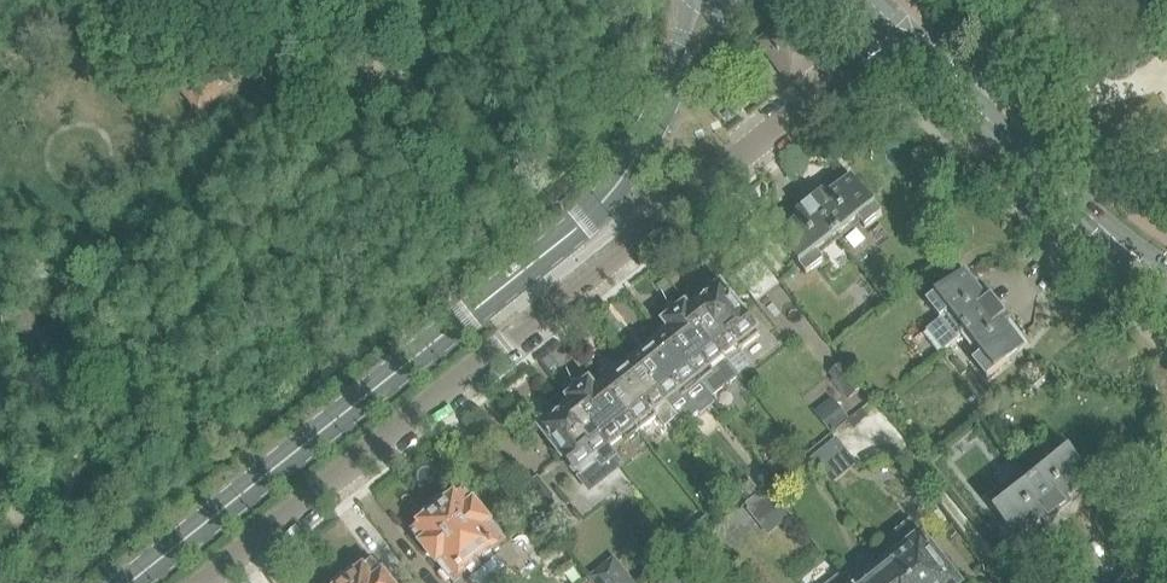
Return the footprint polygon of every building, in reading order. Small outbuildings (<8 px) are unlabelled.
[(791,82),(816,63),(786,25),(761,44),(791,82)] [(179,85),(201,112),(246,75),(224,48),(179,85)] [(824,194),(811,204),(838,238),(859,222),(865,230),(883,216),(853,179),(828,199),(824,194)] [(802,220),(777,239),(807,277),(824,264),(817,255),(838,238),(811,204),(797,214),(802,220)] [(966,273),(928,303),(941,319),(950,312),(953,317),(932,333),(947,352),(968,336),(1003,308),(1002,306),(991,293),(985,298),(966,273)] [(690,303),(685,307),(725,357),(729,353),(734,349),(735,350),(737,349),(739,351),(741,350),(742,350),(760,336),(756,331),(757,330),(745,314),(743,315),(733,302),(735,300),(731,295),(728,297),(721,287),(694,308),(690,303)] [(664,332),(663,333),(703,383),(702,383),(711,394),(713,397),(740,376),(725,357),(685,307),(683,309),(679,305),(672,304),(667,307),(667,315),(670,319),(666,323),(670,328),(664,332)] [(1003,308),(968,336),(983,355),(975,361),(987,377),(1025,348),(1006,323),(1011,319),(1003,308)] [(634,356),(632,358),(682,421),(684,424),(699,413),(700,415),(717,403),(713,398),(711,394),(702,383),(703,383),(663,333),(634,356)] [(602,382),(601,383),(640,432),(641,431),(656,420),(662,428),(669,423),(673,428),(680,423),(682,421),(632,358),(602,382)] [(843,365),(830,375),(834,380),(832,381),(844,396),(846,395),(849,400),(862,389),(843,365)] [(570,384),(569,394),(572,397),(571,398),(570,399),(609,448),(610,448),(623,438),(626,443),(640,432),(601,383),(594,389),(590,384),(586,386),(583,382),(575,381),(570,384)] [(572,406),(541,430),(548,438),(545,441),(550,447),(553,445),(563,459),(561,460),(574,476),(577,474),(589,490),(593,495),(626,469),(609,448),(570,399),(568,401),(572,406)] [(841,411),(824,425),(831,433),(848,419),(841,411)] [(837,439),(811,461),(822,476),(849,454),(837,439)] [(1052,467),(1032,483),(1059,518),(1072,507),(1068,502),(1093,482),(1063,445),(1045,459),(1052,467)] [(849,454),(822,476),(831,487),(859,466),(849,454)] [(751,482),(742,489),(750,498),(758,491),(751,482)] [(1005,491),(988,505),(1017,542),(1042,523),(1046,528),(1059,518),(1032,483),(1011,499),(1005,491)] [(437,506),(436,507),(482,565),(493,578),(507,566),(497,553),(508,544),(467,491),(457,499),(453,493),(437,506)] [(773,491),(747,512),(759,527),(778,511),(787,522),(791,518),(783,508),(786,506),(773,491)] [(414,533),(443,569),(437,573),(445,582),(447,582),(450,581),(452,582),(487,582),(493,578),(482,565),(436,507),(419,520),(424,525),(414,533)] [(946,519),(935,527),(942,536),(952,528),(946,519)] [(889,557),(909,582),(956,582),(910,525),(898,535),(906,544),(889,557)] [(857,582),(909,582),(889,557),(857,582)] [(590,579),(593,582),(634,582),(615,559),(590,579)] [(345,580),(347,582),(390,582),(375,564),(365,572),(361,567),(345,580)]
